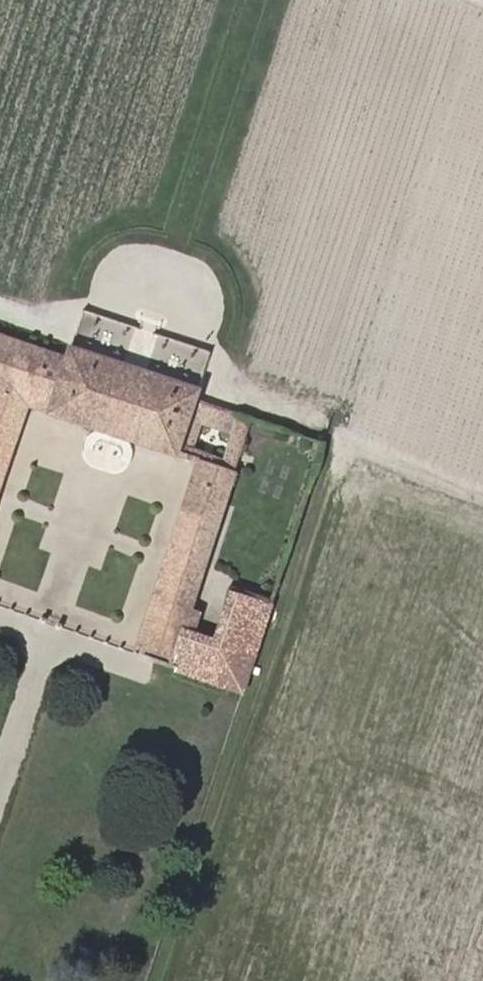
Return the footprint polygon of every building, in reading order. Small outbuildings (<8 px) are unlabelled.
[(176,457),(189,419),(196,400),(199,390),(71,347),(68,356),(0,333),(0,489),(2,490),(28,408),(176,457)] [(196,446),(191,460),(197,462),(235,474),(253,419),(196,400),(189,419),(229,432),(222,455),(196,446)] [(235,474),(197,462),(171,543),(209,555),(235,474)] [(171,543),(167,558),(204,569),(209,555),(171,543)] [(135,656),(173,669),(192,608),(204,569),(167,558),(135,656)] [(192,608),(173,669),(243,692),(273,604),(228,591),(213,636),(196,631),(202,611),(192,608)]
